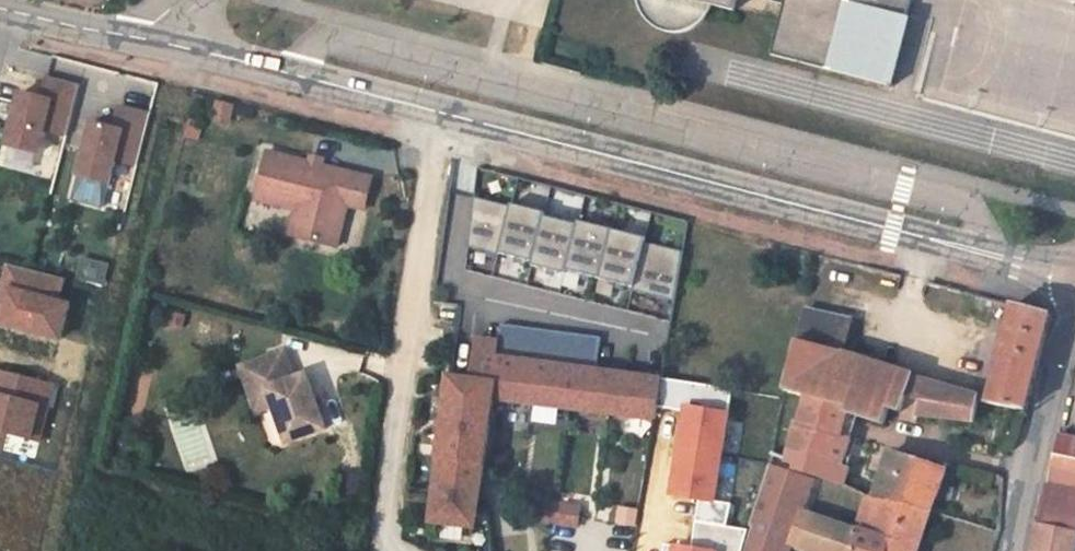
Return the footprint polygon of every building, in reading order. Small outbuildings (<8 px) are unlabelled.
[(634,6),(647,27),(674,35),(701,27),(713,7),(729,15),(739,0),(634,0),(634,6)] [(775,6),(764,51),(893,84),(914,0),(746,0),(775,6)] [(21,92),(8,145),(39,153),(45,130),(65,135),(79,84),(48,76),(43,98),(21,92)] [(113,126),(91,121),(77,174),(109,182),(115,159),(137,165),(150,113),(118,105),(113,126)] [(312,161),(270,150),(258,197),(298,208),(291,233),(339,246),(350,205),(358,173),(325,164),(312,161)] [(326,158),(314,155),(312,161),(325,164),(326,158)] [(375,178),(358,173),(350,205),(366,209),(375,178)] [(473,197),(467,245),(497,254),(500,251),(537,261),(536,266),(539,266),(564,273),(566,269),(633,287),(632,290),(673,301),(680,249),(665,246),(646,241),(647,237),(628,232),(602,225),(580,220),(579,224),(564,220),(547,215),(549,211),(532,207),(512,202),(510,206),(495,202),(473,197)] [(3,288),(10,290),(6,305),(2,323),(60,337),(68,303),(57,300),(62,278),(9,264),(3,288)] [(3,288),(0,299),(0,304),(6,305),(10,290),(3,288)] [(990,402),(1027,411),(1051,315),(1014,305),(991,400),(990,402)] [(849,320),(806,310),(806,311),(797,342),(843,355),(844,353),(849,320)] [(496,357),(595,370),(598,340),(500,325),(498,342),(496,357)] [(491,403),(654,425),(662,379),(595,370),(496,357),(498,342),(475,338),(469,380),(449,377),(430,524),(473,529),(491,403)] [(914,375),(844,353),(843,355),(797,342),(796,343),(786,392),(808,397),(847,408),(846,412),(883,424),(888,410),(902,414),(907,396),(914,375)] [(285,351),(241,366),(251,394),(263,391),(269,406),(274,405),(287,442),(326,429),(307,374),(294,378),(285,351)] [(54,383),(0,369),(0,430),(32,438),(36,423),(44,425),(54,383)] [(978,396),(914,375),(907,396),(920,402),(918,416),(974,422),(978,396)] [(263,391),(251,394),(257,411),(269,406),(263,391)] [(920,402),(907,396),(902,414),(901,420),(916,423),(918,416),(920,402)] [(836,466),(844,438),(846,412),(847,408),(808,397),(801,423),(795,422),(785,459),(784,460),(804,469),(831,479),(845,484),(850,470),(844,468),(836,466)] [(728,414),(689,408),(675,497),(715,502),(728,414)] [(36,423),(32,438),(40,440),(44,425),(36,423)] [(1054,455),(1074,459),(1074,440),(1058,436),(1054,455)] [(836,466),(844,468),(852,441),(844,438),(836,466)] [(930,512),(931,512),(947,472),(889,452),(873,498),(882,501),(930,512)] [(1074,550),(1074,459),(1054,455),(1050,470),(1034,539),(1032,550),(1074,550)] [(745,550),(790,550),(813,482),(770,469),(750,528),(753,529),(745,550)] [(873,498),(865,496),(854,527),(859,529),(871,533),(882,501),(873,498)] [(871,533),(892,539),(889,550),(918,550),(930,512),(882,501),(871,533)] [(540,502),(537,520),(575,526),(578,508),(540,502)] [(801,550),(803,550),(816,516),(806,513),(794,548),(801,550)] [(820,517),(816,516),(803,550),(852,550),(859,529),(854,527),(820,517)] [(871,533),(859,529),(852,550),(889,550),(892,539),(871,533)]
